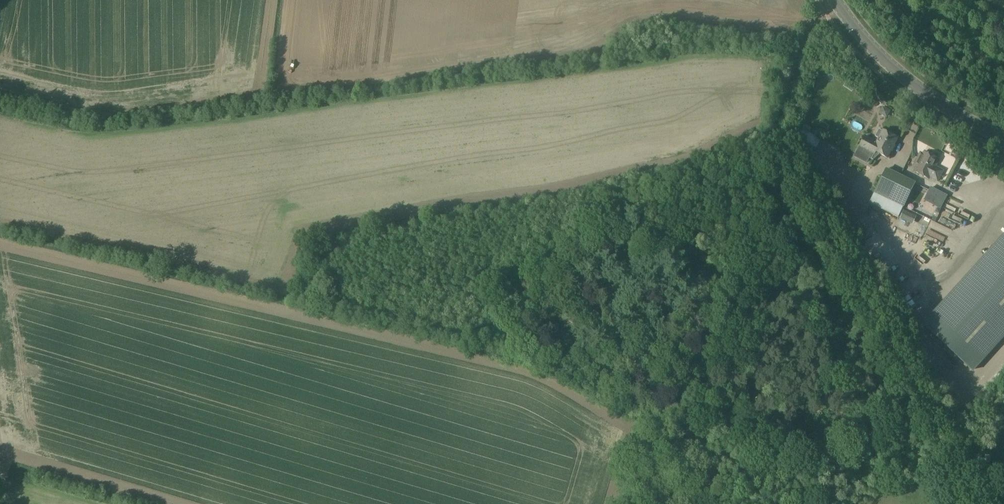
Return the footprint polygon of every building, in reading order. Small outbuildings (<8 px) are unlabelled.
[(878,153),(888,158),(897,139),(883,132),(877,143),(867,138),(863,148),(861,148),(859,153),(872,160),(875,155),(878,153)] [(936,166),(939,160),(925,152),(924,154),(920,153),(915,164),(918,166),(915,171),(929,179),(930,177),(937,181),(942,170),(936,166)] [(898,217),(915,184),(885,169),(869,203),(898,217)] [(930,187),(924,200),(941,208),(947,196),(930,187)] [(918,205),(920,200),(913,197),(910,202),(918,205)] [(904,210),(900,219),(912,225),(917,217),(904,210)] [(917,237),(935,237),(935,229),(934,229),(933,215),(917,215),(917,237)] [(991,216),(983,227),(988,231),(996,219),(991,216)] [(914,243),(912,246),(924,252),(926,249),(914,243)] [(1003,333),(1003,243),(927,329),(972,369),(1003,333)] [(953,397),(955,390),(950,388),(947,394),(953,397)]
